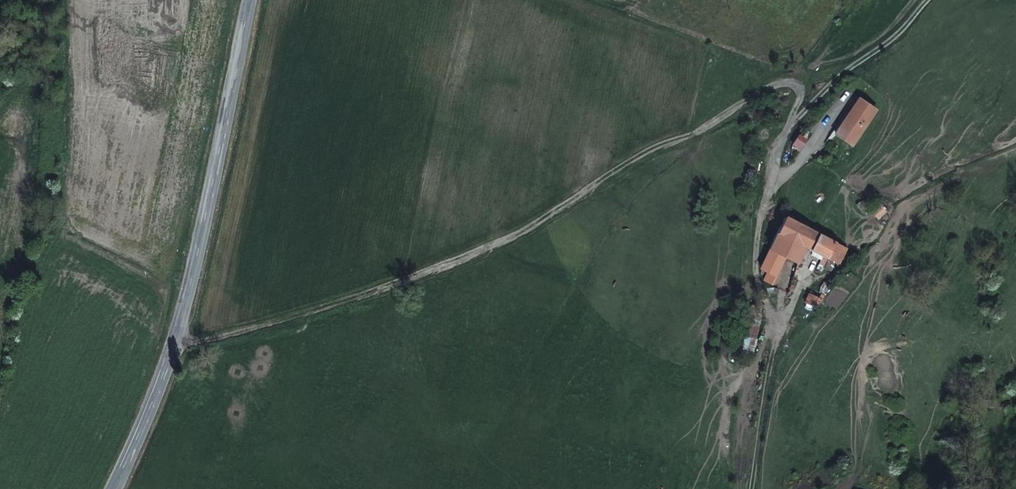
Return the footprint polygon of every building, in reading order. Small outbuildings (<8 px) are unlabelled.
[(847,130),(843,136),(853,143),(877,108),(860,96),(840,125),(847,130)] [(840,125),(836,131),(843,136),(847,130),(840,125)] [(768,270),(764,278),(772,282),(794,238),(824,253),(821,258),(827,261),(830,256),(839,261),(848,245),(787,214),(761,266),(768,270)] [(810,289),(805,298),(815,304),(820,295),(810,289)]
